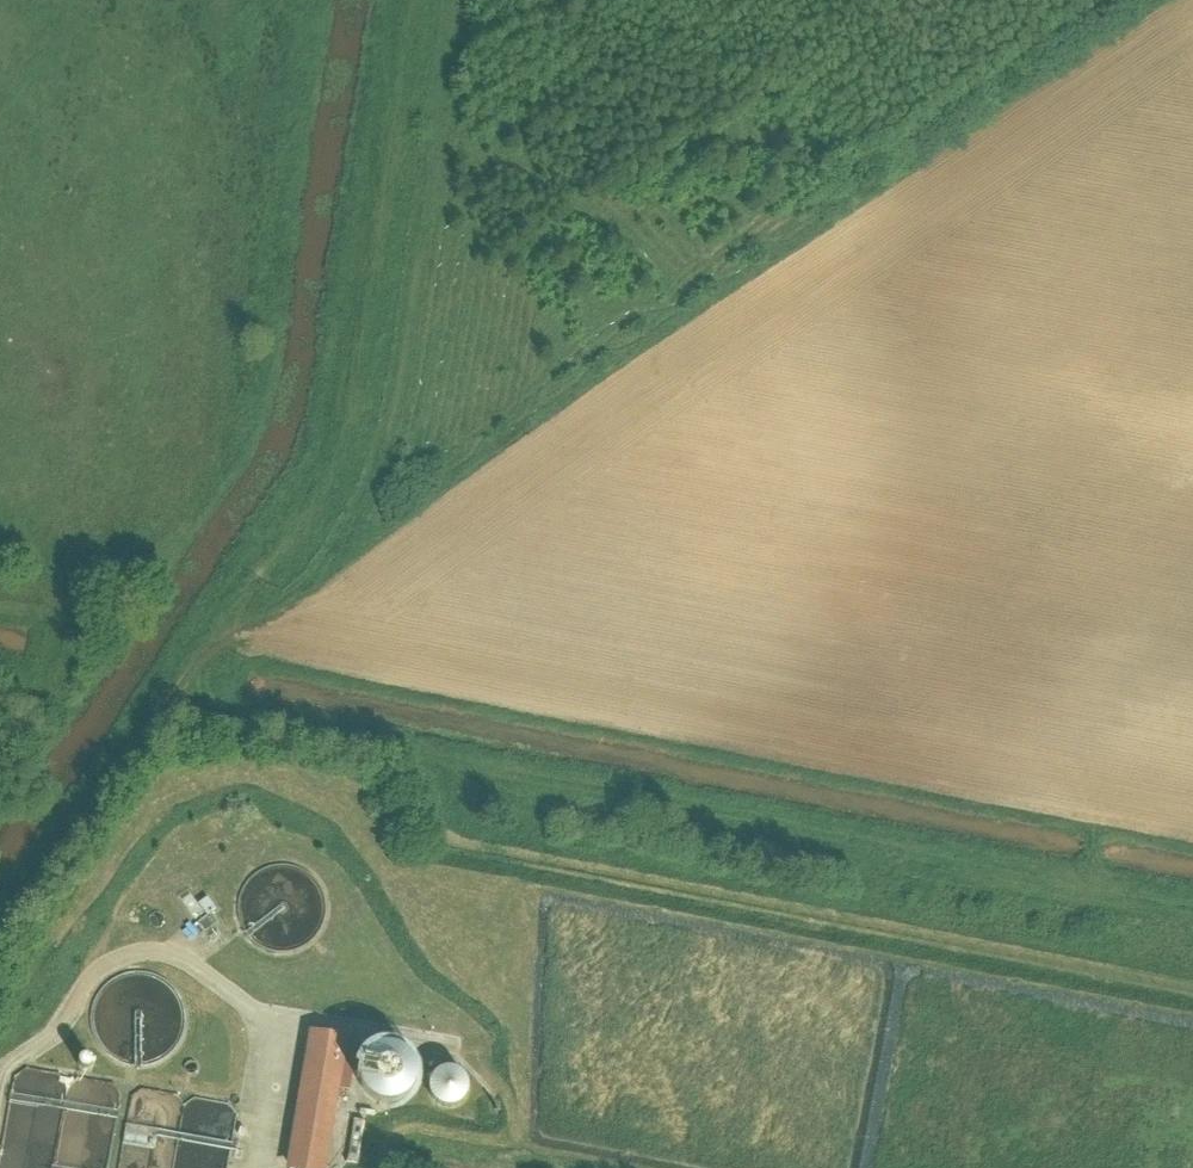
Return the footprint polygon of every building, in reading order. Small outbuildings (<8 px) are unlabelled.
[(307,1025),(284,1167),(293,1167),(325,1167),(348,1032),(307,1025)] [(428,1105),(460,1103),(458,1070),(425,1072),(428,1105)]
